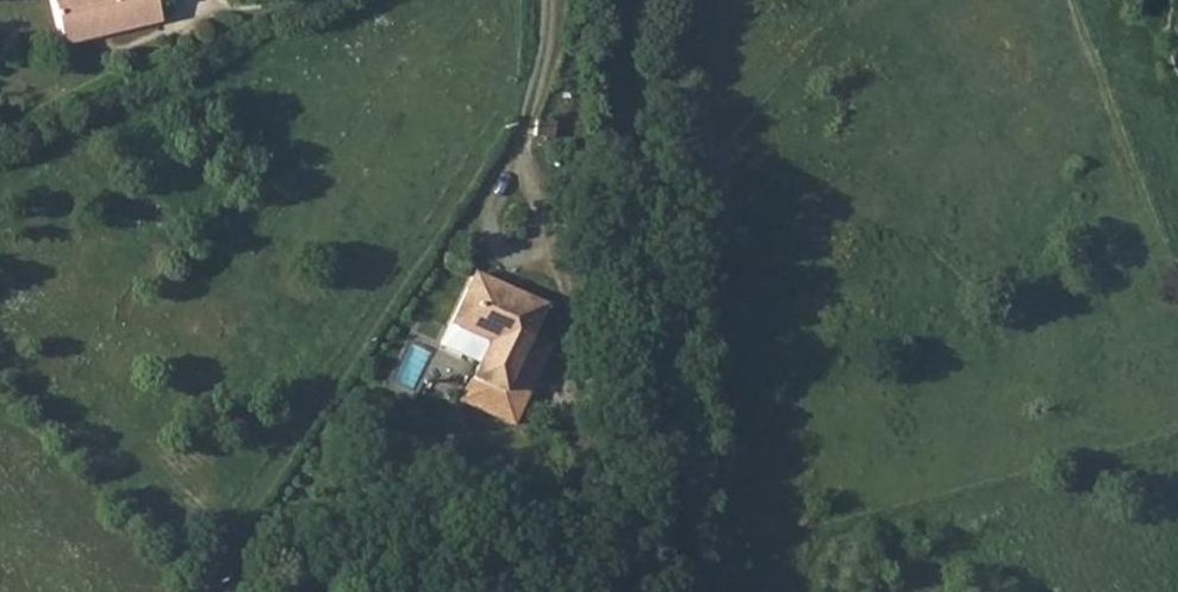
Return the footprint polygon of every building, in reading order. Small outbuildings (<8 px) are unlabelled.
[(59,40),(93,32),(91,25),(105,22),(107,29),(158,16),(154,0),(50,0),(59,40)] [(91,25),(93,32),(107,29),(105,22),(91,25)] [(553,121),(534,120),(532,136),(551,138),(553,121)] [(542,307),(473,274),(439,346),(477,364),(460,400),(512,425),(550,346),(528,336),(542,307)]
